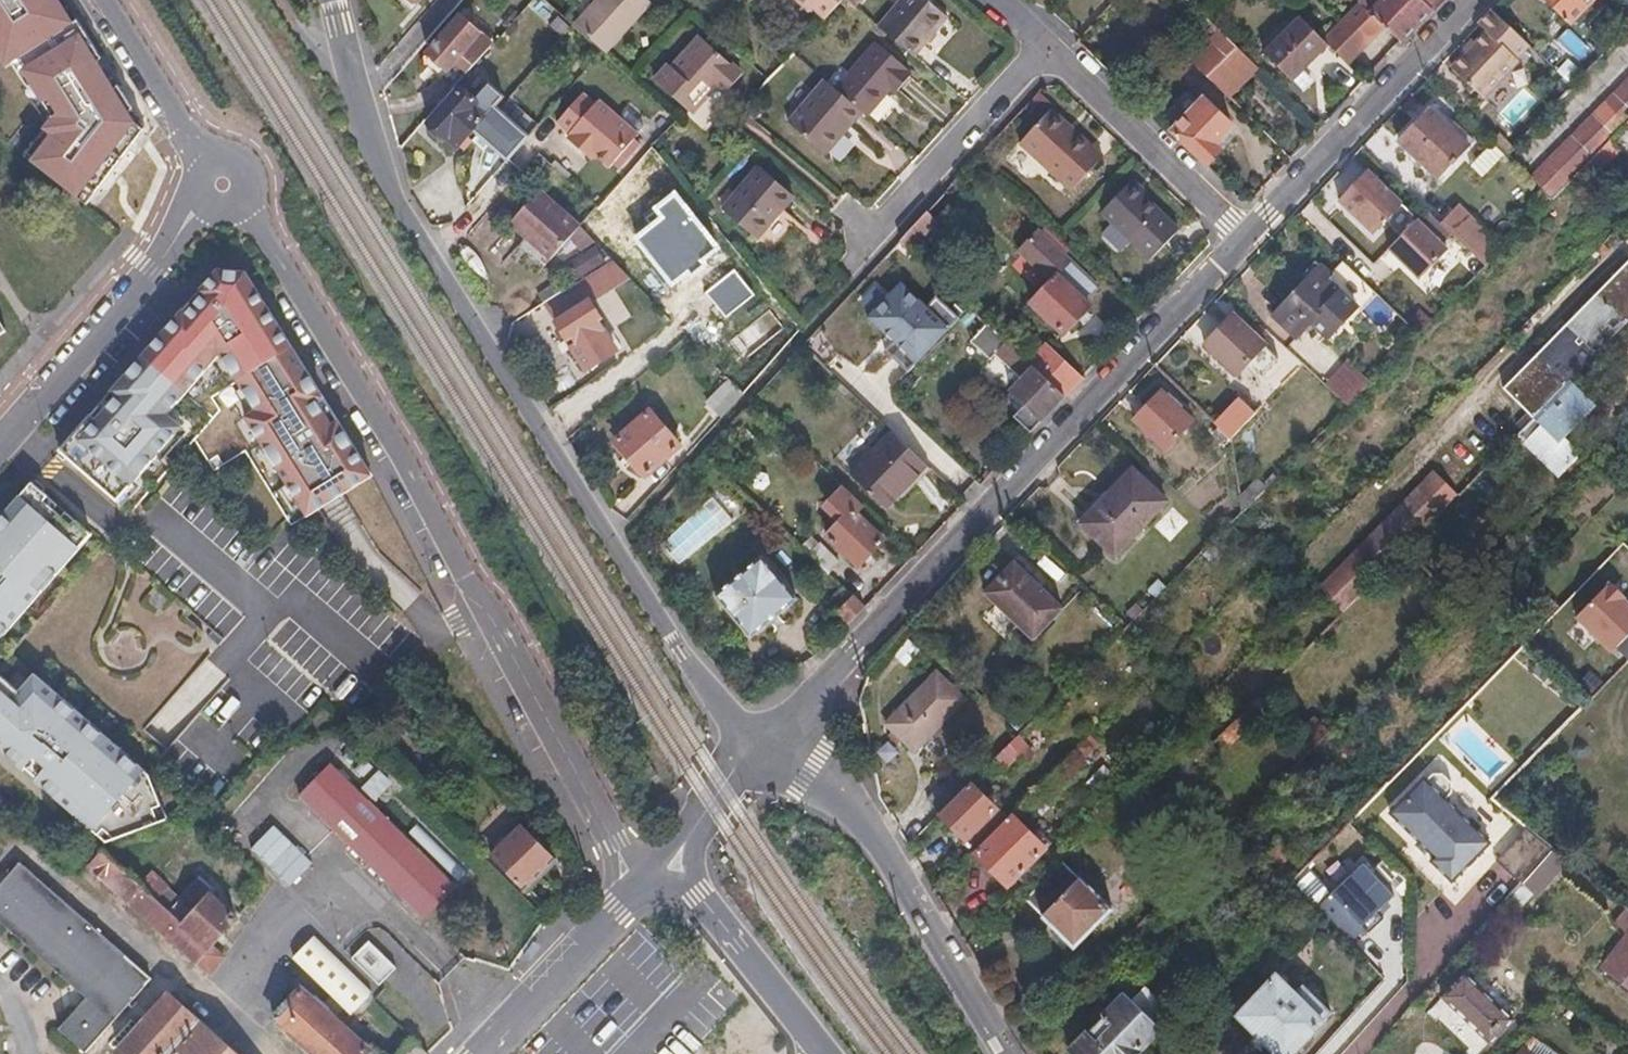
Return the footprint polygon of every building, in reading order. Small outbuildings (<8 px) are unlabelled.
[(89,204),(147,129),(131,104),(125,107),(97,63),(103,59),(79,21),(74,25),(58,0),(54,0),(51,2),(50,0),(0,0),(0,53),(8,65),(14,62),(30,89),(35,86),(56,119),(42,137),(27,156),(38,164),(89,204)] [(606,51),(652,1),(651,0),(598,0),(576,24),(606,51)] [(811,9),(814,6),(827,18),(844,0),(801,0),(811,9)] [(879,25),(915,55),(949,15),(931,0),(900,0),(879,25)] [(1362,0),(1349,14),(1369,33),(1377,33),(1379,33),(1387,24),(1362,0)] [(1387,24),(1404,40),(1435,7),(1428,0),(1362,0),(1387,24)] [(1599,0),(1598,0),(1543,0),(1572,28),(1599,0)] [(1529,48),(1491,12),(1480,24),(1487,31),(1452,67),(1484,98),(1520,60),(1519,59),(1529,48)] [(1294,78),(1331,42),(1303,14),(1265,50),(1294,78)] [(1369,33),(1349,14),(1327,35),(1351,59),(1377,33),(1369,33)] [(456,83),(493,43),(461,16),(422,61),(453,88),(456,83)] [(1237,44),(1215,23),(1210,27),(1215,33),(1212,36),(1216,40),(1195,61),(1209,74),(1237,44)] [(709,95),(706,92),(716,82),(727,91),(743,73),(700,35),(673,65),(671,63),(656,78),(694,112),(709,95)] [(878,40),(836,87),(863,110),(868,114),(894,85),(898,89),(912,73),(906,68),(908,67),(878,40)] [(1230,95),(1259,65),(1237,44),(1209,74),(1230,95)] [(825,78),(823,82),(857,117),(863,110),(836,87),(825,78)] [(459,86),(430,119),(432,121),(446,133),(459,145),(475,128),(495,105),(503,95),(489,82),(474,99),(459,86)] [(857,117),(823,82),(789,120),(826,152),(857,117)] [(453,88),(427,117),(430,119),(459,86),(456,83),(453,88)] [(1571,181),(1627,124),(1627,84),(1530,180),(1552,201),(1571,181)] [(1176,126),(1173,130),(1207,163),(1223,146),(1218,141),(1234,124),(1205,96),(1203,99),(1192,89),(1185,89),(1166,109),(1167,118),(1176,126)] [(586,142),(596,150),(612,165),(641,132),(601,96),(597,101),(585,91),(560,118),(573,129),(570,133),(584,146),(586,142)] [(495,105),(475,128),(508,157),(529,135),(495,105)] [(1052,107),(1022,140),(1073,188),(1104,154),(1091,143),(1089,145),(1069,126),(1070,124),(1052,107)] [(1441,182),(1477,145),(1459,126),(1453,132),(1433,114),(1403,144),(1441,182)] [(430,122),(430,128),(439,136),(444,135),(446,133),(432,121),(430,122)] [(1571,181),(1581,191),(1627,143),(1627,124),(1571,181)] [(1499,134),(1491,142),(1494,144),(1506,156),(1513,148),(1499,134)] [(593,154),(596,150),(586,142),(584,146),(593,154)] [(1483,179),(1506,156),(1494,144),(1471,168),(1483,179)] [(723,207),(757,237),(794,195),(761,165),(723,207)] [(1386,222),(1402,206),(1371,174),(1344,202),(1375,233),(1386,222)] [(1103,210),(1133,239),(1154,256),(1181,228),(1161,209),(1131,181),(1103,210)] [(661,218),(635,237),(672,286),(721,249),(677,190),(654,208),(661,218)] [(509,224),(548,258),(578,225),(539,192),(509,224)] [(1412,215),(1402,206),(1386,222),(1396,232),(1412,215)] [(1485,268),(1502,251),(1456,207),(1440,223),(1485,268)] [(927,211),(903,237),(917,251),(942,225),(927,211)] [(1448,252),(1417,221),(1390,248),(1420,279),(1448,252)] [(1091,303),(1086,298),(1100,283),(1044,230),(1027,248),(1052,273),(1047,278),(1050,280),(1031,299),(1065,331),(1091,303)] [(570,261),(580,276),(607,259),(596,243),(570,261)] [(631,275),(615,258),(545,301),(587,368),(617,349),(598,320),(603,317),(591,300),(631,275)] [(1374,292),(1344,263),(1331,277),(1344,289),(1341,292),(1358,309),(1362,313),(1378,296),(1374,292)] [(1344,289),(1331,277),(1321,267),(1275,316),(1298,339),(1312,324),(1328,339),(1358,309),(1341,292),(1344,289)] [(1504,391),(1532,419),(1627,322),(1627,267),(1504,391)] [(734,270),(707,292),(726,317),(754,295),(734,270)] [(217,273),(60,453),(117,503),(181,428),(166,415),(178,401),(219,354),(254,413),(246,418),(266,449),(309,517),(336,500),(371,477),(342,430),(336,434),(316,403),(323,399),(244,274),(217,273)] [(919,359),(952,324),(904,279),(871,313),(919,359)] [(1033,428),(1067,392),(1032,359),(989,318),(973,335),(993,354),(999,348),(1027,375),(1017,386),(1019,389),(1031,400),(1024,408),(1018,414),(1033,428)] [(1263,351),(1234,323),(1205,352),(1235,381),(1263,351)] [(1067,392),(1083,376),(1048,342),(1032,359),(1067,392)] [(1346,408),(1369,385),(1346,364),(1324,386),(1346,408)] [(723,414),(745,391),(731,377),(708,400),(723,414)] [(1012,396),(1024,408),(1031,400),(1019,389),(1012,396)] [(1165,453),(1192,424),(1162,395),(1134,423),(1165,453)] [(1213,426),(1229,442),(1256,414),(1240,398),(1213,426)] [(342,430),(323,399),(316,403),(336,434),(342,430)] [(616,439),(646,473),(680,443),(650,409),(616,439)] [(928,460),(894,429),(852,473),(886,504),(928,460)] [(988,460),(996,467),(1001,461),(994,454),(988,460)] [(1115,558),(1164,504),(1130,473),(1080,526),(1115,558)] [(1341,615),(1404,552),(1456,499),(1432,476),(1317,592),(1341,615)] [(1238,498),(1241,514),(1266,489),(1257,480),(1238,498)] [(863,503),(842,483),(822,504),(839,521),(828,532),(860,562),(885,537),(856,510),(863,503)] [(35,486),(0,528),(0,649),(96,546),(35,486)] [(734,520),(713,496),(661,544),(679,564),(734,520)] [(821,540),(810,551),(830,569),(840,558),(821,540)] [(799,595),(764,555),(719,593),(752,633),(799,595)] [(1061,611),(1013,565),(985,595),(1032,641),(1061,611)] [(828,598),(838,608),(854,592),(843,582),(828,598)] [(1609,582),(1576,616),(1611,651),(1627,634),(1627,601),(1609,582)] [(832,615),(845,627),(866,603),(854,592),(838,608),(832,615)] [(27,774),(103,844),(165,821),(143,773),(36,674),(17,690),(0,672),(0,750),(27,774)] [(914,753),(963,703),(936,675),(886,726),(914,753)] [(1272,702),(1286,689),(1278,679),(1264,694),(1272,702)] [(1258,700),(1220,737),(1229,746),(1267,708),(1258,700)] [(1028,748),(1017,737),(996,759),(1006,770),(1028,748)] [(1084,762),(1098,747),(1089,738),(1074,752),(1084,762)] [(1086,764),(1084,762),(1074,752),(1054,774),(1039,788),(1051,800),(1086,764)] [(454,888),(332,767),(301,798),(355,852),(423,919),(454,888)] [(361,789),(375,802),(394,782),(381,769),(361,789)] [(1434,867),(1449,882),(1491,839),(1444,798),(1451,791),(1450,781),(1440,773),(1430,773),(1424,780),(1422,778),(1388,813),(1419,844),(1438,863),(1434,867)] [(926,801),(939,815),(964,790),(951,776),(926,801)] [(993,810),(969,786),(964,790),(939,815),(964,840),(993,810)] [(1043,850),(1010,817),(974,853),(1008,887),(1043,850)] [(410,834),(459,881),(469,871),(421,823),(410,834)] [(311,860),(275,825),(252,848),(289,883),(311,860)] [(491,858),(524,891),(554,862),(520,828),(491,858)] [(1524,883),(1553,849),(1527,828),(1498,860),(1524,883)] [(1425,896),(1365,841),(1309,897),(1369,958),(1425,896)] [(141,884),(104,847),(88,866),(210,975),(225,959),(211,947),(171,911),(158,899),(141,884)] [(1567,864),(1552,851),(1524,883),(1522,885),(1536,898),(1567,864)] [(87,998),(60,1029),(87,1053),(152,979),(20,863),(0,887),(0,922),(87,998)] [(1025,901),(1041,917),(1078,880),(1061,864),(1025,901)] [(151,872),(141,884),(158,899),(168,888),(151,872)] [(1078,880),(1041,917),(1040,918),(1073,951),(1113,911),(1080,878),(1078,880)] [(171,911),(211,947),(236,918),(211,896),(215,892),(200,879),(171,911)] [(1622,906),(1609,922),(1627,936),(1627,911),(1622,906)] [(319,977),(357,1011),(371,996),(376,990),(316,935),(297,957),(319,977)] [(1627,936),(1602,969),(1627,988),(1627,936)] [(371,941),(353,959),(381,985),(398,968),(371,941)] [(1464,973),(1439,998),(1489,1046),(1514,1021),(1464,973)] [(1274,1053),(1294,1053),(1322,1024),(1293,994),(1276,978),(1237,1018),(1274,1053)] [(1293,994),(1322,1024),(1332,1013),(1302,984),(1293,994)] [(400,1052),(381,1034),(366,1049),(301,990),(274,1020),(312,1053),(400,1053),(401,1053),(400,1052)] [(1131,1007),(1158,1034),(1172,1019),(1146,992),(1131,1007)] [(168,994),(118,1049),(123,1053),(236,1053),(168,994)] [(1072,1053),(1138,1053),(1158,1034),(1131,1007),(1122,998),(1070,1052),(1072,1053)] [(412,1040),(405,1047),(404,1048),(400,1052),(401,1053),(400,1053),(426,1053),(412,1040)] [(1524,1053),(1547,1053),(1532,1043),(1526,1044),(1521,1052),(1524,1053)]
